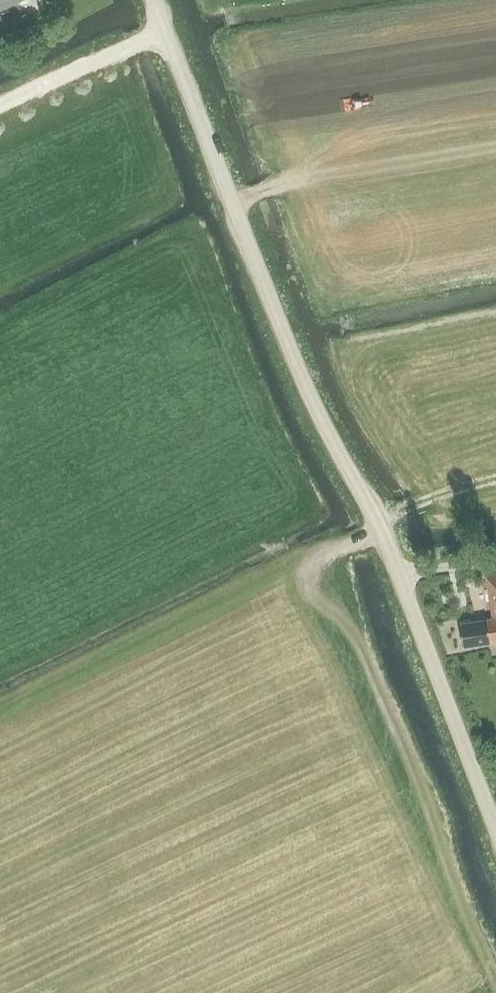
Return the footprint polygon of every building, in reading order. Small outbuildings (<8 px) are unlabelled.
[(23,0),(0,0),(0,11),(23,0)] [(487,575),(494,618),(460,623),(463,646),(495,642),(495,574),(487,575)]
